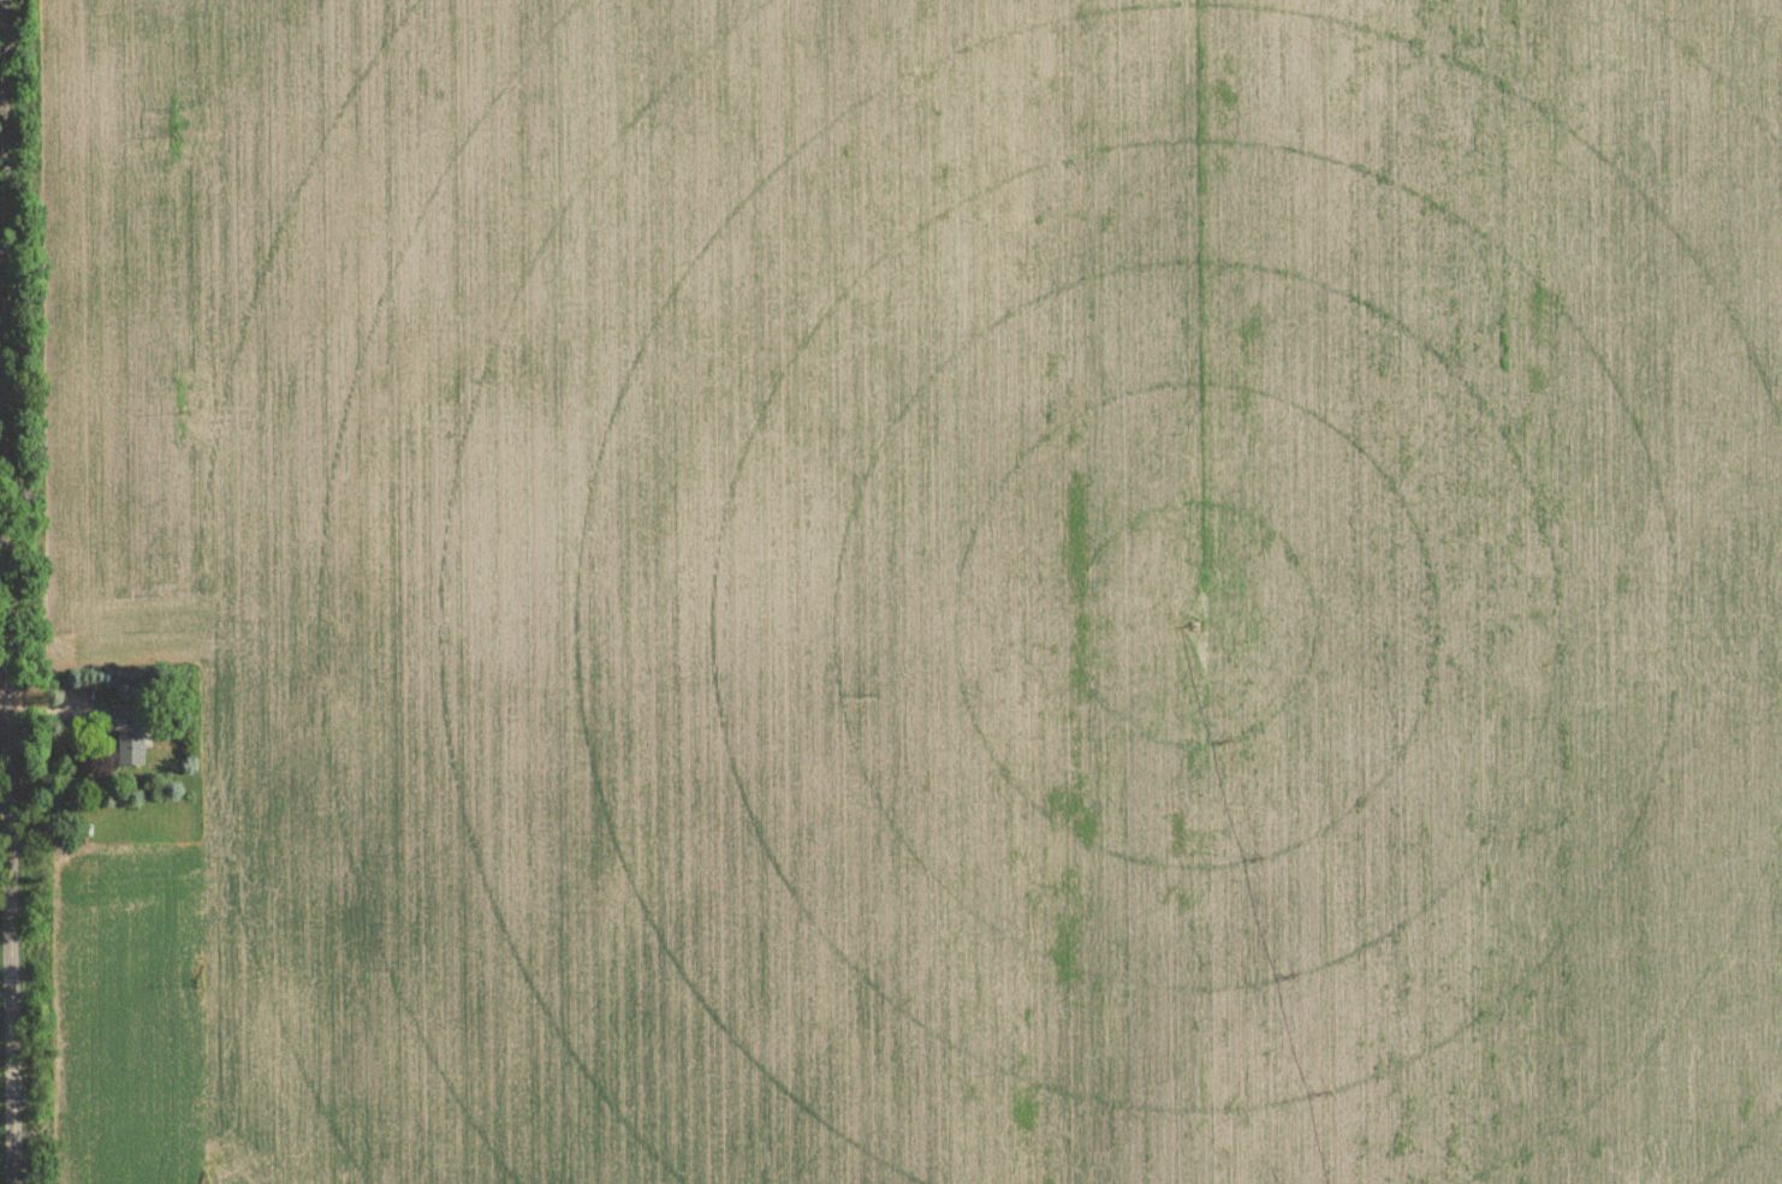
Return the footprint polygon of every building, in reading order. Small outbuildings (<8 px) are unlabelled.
[(142,771),(142,730),(118,730),(118,771),(142,771)]
